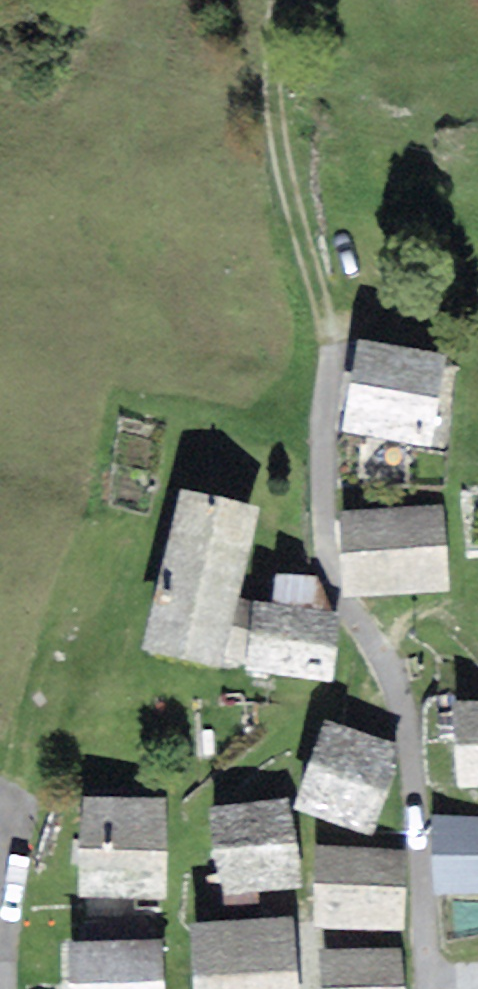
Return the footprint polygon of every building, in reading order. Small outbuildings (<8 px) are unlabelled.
[(448,354),(359,339),(343,430),(433,445),(448,354)] [(261,507),(181,488),(171,530),(251,549),(261,507)] [(443,506),(341,512),(346,598),(448,592),(443,506)] [(222,668),(251,549),(171,530),(143,649),(222,668)] [(276,572),(272,603),(331,609),(316,577),(276,572)] [(332,681),(340,611),(331,609),(272,603),(254,601),(249,601),(235,628),(236,664),(247,664),(246,672),(332,681)] [(453,704),(459,791),(477,790),(477,703),(453,704)] [(324,720),(293,808),(370,834),(401,747),(324,720)] [(166,897),(165,796),(78,798),(80,898),(166,897)] [(302,886),(288,796),(207,809),(221,898),(302,886)] [(477,893),(477,818),(431,817),(433,894),(477,893)] [(407,850),(314,844),(312,927),(405,930),(407,850)] [(292,915),(188,925),(194,988),(299,988),(292,915)] [(99,940),(148,938),(148,919),(98,920),(99,940)] [(162,938),(148,938),(99,940),(67,941),(69,988),(164,988),(162,938)] [(401,948),(318,950),(321,988),(404,988),(401,948)]
